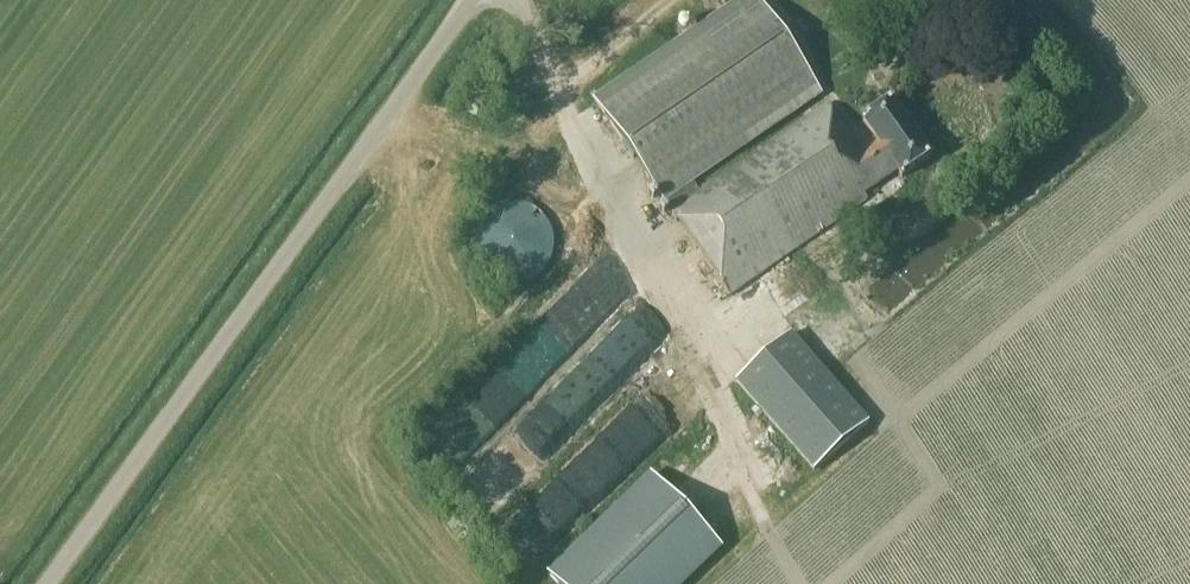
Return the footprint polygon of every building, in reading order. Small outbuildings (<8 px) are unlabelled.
[(757,0),(752,0),(723,20),(596,109),(664,204),(730,298),(868,202),(864,196),(899,172),(904,180),(933,160),(893,101),(862,123),(874,140),(859,150),(827,105),(700,194),(692,183),(790,116),(822,93),(757,0)] [(520,203),(513,202),(506,203),(499,205),(489,210),(484,214),(479,220),(476,226),(472,236),(472,243),(472,251),(474,258),(477,264),(484,273),(489,277),(499,282),(506,284),(513,285),(520,284),(527,282),(537,277),(542,273),(547,267),(550,261),(553,254),(554,243),(554,236),(552,229),(547,220),(542,214),(537,210),(527,205),(520,203)] [(736,382),(814,469),(868,420),(790,333),(736,382)] [(458,471),(530,393),(505,370),(433,447),(458,471)] [(652,476),(549,575),(557,583),(678,583),(719,545),(652,476)]
